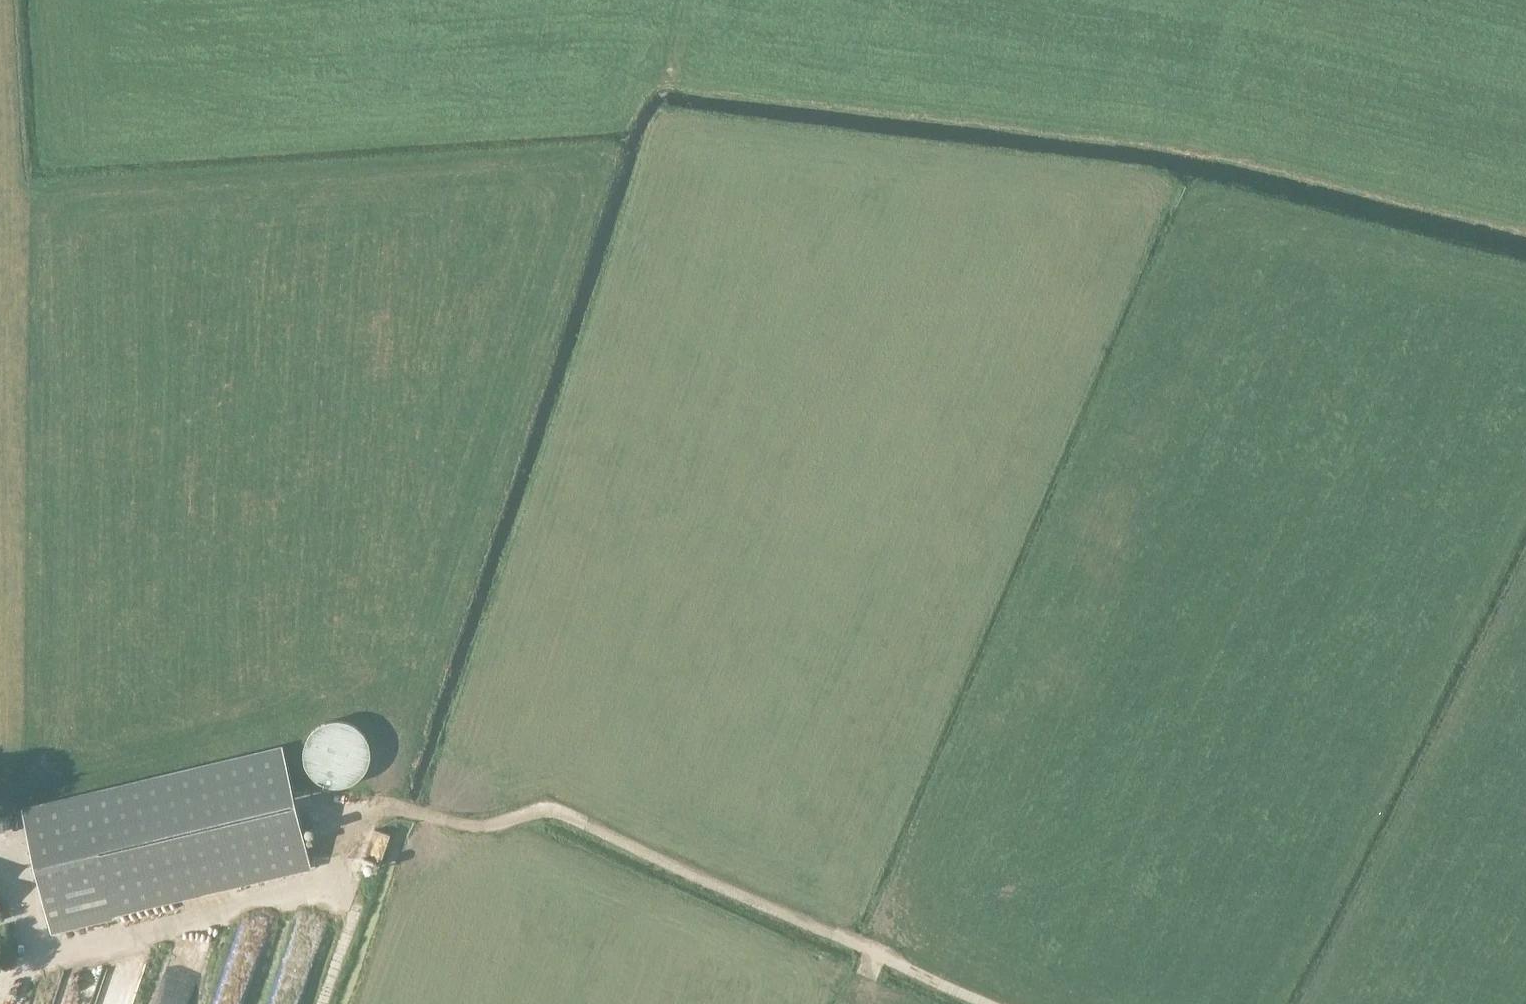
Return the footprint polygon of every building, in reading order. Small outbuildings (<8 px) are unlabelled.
[(303,750),(302,753),(303,756),(303,759),(304,762),(304,764),(306,767),(307,770),(308,772),(310,774),(312,777),(314,779),(317,780),(319,782),(322,783),(324,784),(327,785),(330,786),(333,786),(336,786),(339,786),(341,786),(344,785),(347,784),(350,783),(352,782),(355,780),(357,779),(359,777),(361,775),(363,772),(365,770),(366,767),(367,764),(368,762),(368,759),(369,756),(369,753),(369,750),(368,747),(368,744),(367,742),(366,739),(365,736),(363,734),(361,732),(359,730),(357,728),(355,726),(352,724),(350,723),(347,722),(344,721),(341,720),(339,720),(336,720),(333,720),(330,720),(327,721),(324,722),(322,723),(319,724),(317,726),(314,728),(312,730),(310,732),(308,734),(307,736),(306,739),(304,742),(304,744),(303,747),(303,750)] [(21,809),(51,933),(113,918),(113,915),(311,868),(282,747),(21,809)] [(154,1003),(181,1003),(200,940),(175,933),(154,1003)] [(295,997),(282,994),(281,998),(265,994),(263,1003),(293,1003),(295,997)]
